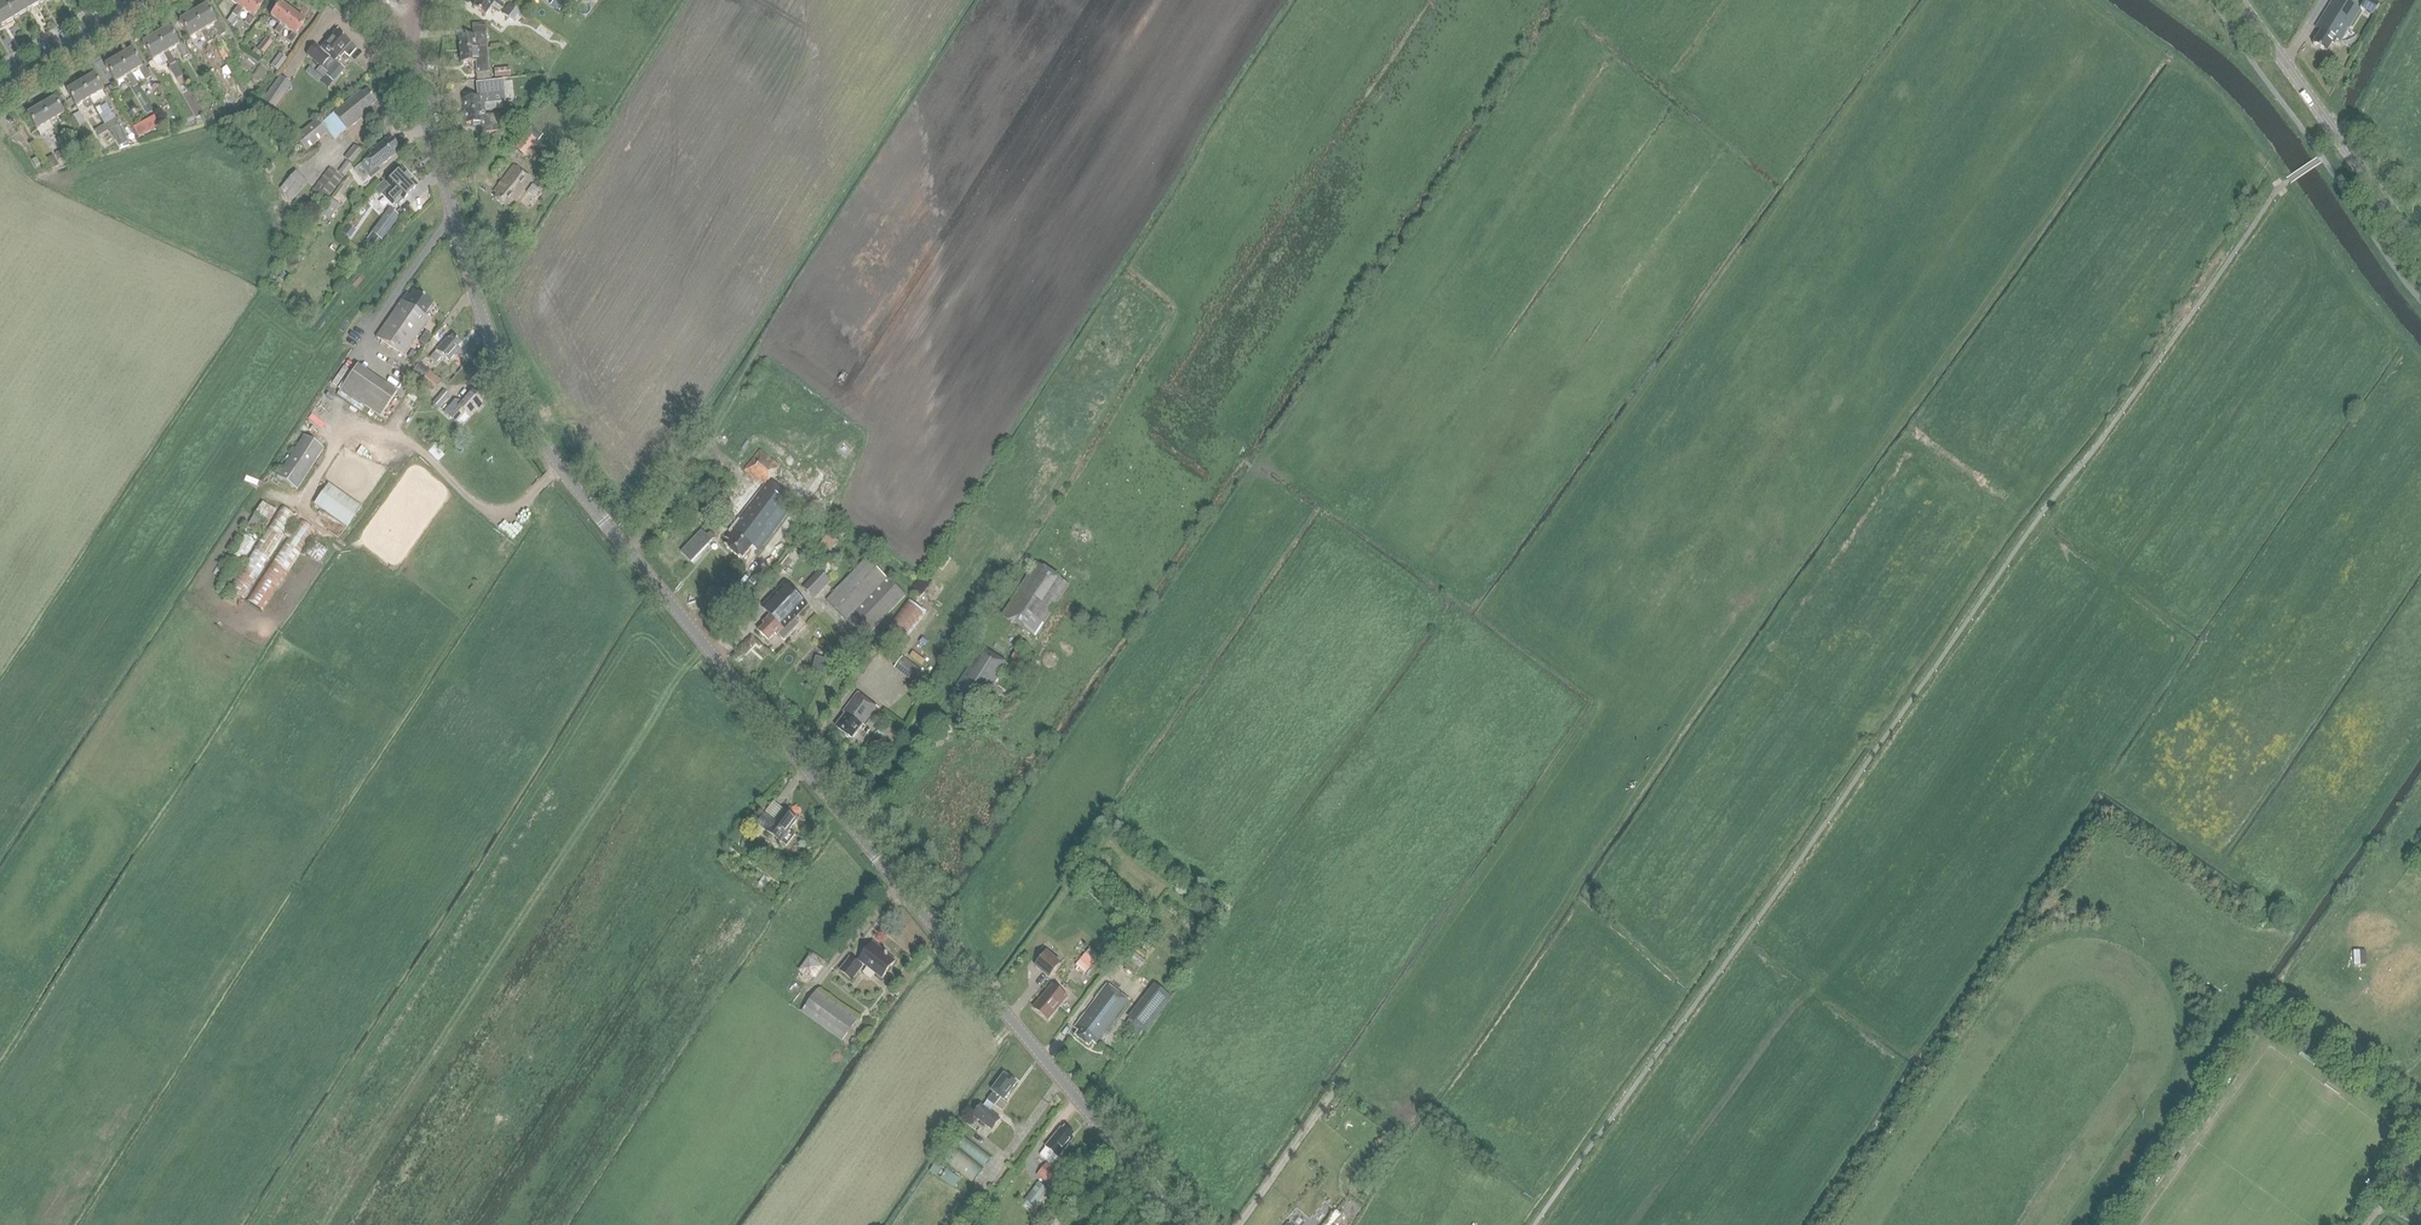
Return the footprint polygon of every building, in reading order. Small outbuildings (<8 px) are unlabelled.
[(13,20),(2,0),(0,0),(0,3),(0,28),(13,20)] [(13,20),(26,12),(19,0),(6,0),(5,0),(2,0),(13,20)] [(26,12),(40,5),(37,0),(19,0),(26,12)] [(234,17),(246,0),(227,0),(237,7),(231,15),(232,15),(234,17)] [(234,17),(236,18),(242,11),(249,16),(243,23),(249,27),(255,19),(253,17),(262,4),(256,0),(246,0),(234,17)] [(485,16),(492,7),(500,12),(504,6),(496,0),(478,0),(473,8),(485,16)] [(560,0),(556,0),(552,6),(558,10),(563,2),(560,0)] [(2340,43),(2360,10),(2344,0),(2333,0),(2316,27),(2321,31),(2312,45),(2326,53),(2331,45),(2333,46),(2336,40),(2340,43)] [(2361,7),(2374,15),(2380,5),(2373,0),(2365,0),(2361,7)] [(509,3),(502,14),(514,23),(522,12),(509,3)] [(278,34),(293,14),(280,4),(270,18),(279,25),(274,32),(278,34)] [(192,13),(209,43),(212,42),(206,30),(213,26),(220,37),(225,33),(218,21),(216,23),(206,5),(192,13)] [(207,45),(209,43),(192,13),(178,21),(189,40),(200,34),(207,45)] [(278,34),(279,35),(284,28),(291,34),(286,41),(291,45),(297,36),(295,35),(304,22),(293,14),(278,34)] [(234,17),(232,15),(227,21),(232,24),(236,18),(234,17)] [(236,30),(242,22),(237,18),(231,26),(236,30)] [(485,24),(483,25),(472,25),(472,37),(457,38),(458,52),(486,50),(486,43),(485,24)] [(155,35),(172,65),(175,64),(169,52),(176,48),(182,59),(188,56),(181,43),(178,44),(168,27),(155,35)] [(335,61),(339,56),(341,58),(345,54),(349,57),(356,49),(335,31),(320,49),(315,44),(305,55),(321,68),(330,58),(329,59),(333,62),(335,61)] [(170,66),(172,65),(155,35),(141,43),(152,62),(163,56),(169,67),(170,66)] [(266,38),(257,49),(264,54),(272,43),(266,38)] [(118,57),(135,87),(138,86),(131,74),(139,70),(145,81),(151,78),(144,65),(141,67),(131,49),(118,57)] [(486,50),(458,52),(459,64),(474,63),(475,74),(487,74),(486,55),(487,55),(486,50)] [(247,53),(241,61),(251,70),(258,62),(247,53)] [(279,53),(270,66),(278,71),(287,59),(279,53)] [(132,89),(135,87),(118,57),(104,65),(115,84),(126,78),(132,89)] [(334,63),(329,59),(321,69),(319,68),(316,72),(324,79),(321,83),(328,88),(333,82),(334,83),(345,70),(335,62),(334,63)] [(169,67),(176,80),(183,76),(175,63),(175,64),(172,65),(170,66),(169,67)] [(509,69),(494,70),(495,78),(510,77),(509,69)] [(490,74),(475,75),(476,82),(491,81),(490,74)] [(89,100),(90,100),(104,92),(94,75),(79,83),(89,100)] [(292,85),(279,76),(256,108),(269,117),(292,85)] [(463,111),(485,110),(485,105),(491,104),(503,103),(501,81),(502,81),(475,83),(476,83),(477,98),(462,99),(463,111)] [(75,108),(83,104),(85,108),(93,104),(90,100),(89,100),(79,83),(65,91),(75,108)] [(142,94),(138,86),(132,89),(136,97),(142,94)] [(371,106),(376,102),(366,90),(362,94),(359,91),(333,113),(333,114),(321,124),(334,140),(346,130),(346,131),(373,109),(371,106)] [(40,106),(50,124),(65,115),(55,98),(40,106)] [(142,106),(144,108),(147,114),(152,111),(148,103),(142,106)] [(36,132),(50,124),(40,106),(26,115),(36,132)] [(485,116),(485,110),(463,111),(464,125),(480,124),(481,134),(500,133),(499,115),(485,116)] [(112,114),(102,119),(105,125),(109,131),(119,148),(128,142),(119,125),(112,114)] [(160,127),(154,116),(133,128),(139,139),(160,127)] [(294,139),(299,146),(305,152),(327,133),(315,120),(294,139)] [(105,125),(94,131),(97,137),(98,138),(109,131),(105,125)] [(542,135),(532,127),(527,133),(538,141),(542,135)] [(514,149),(524,156),(535,140),(526,133),(514,149)] [(394,152),(398,148),(391,139),(388,141),(387,139),(368,154),(370,157),(354,170),(363,181),(368,177),(370,180),(381,171),(380,168),(396,155),(394,152)] [(75,142),(54,155),(58,161),(79,149),(75,142)] [(362,153),(354,146),(344,158),(352,165),(362,153)] [(40,164),(36,158),(32,161),(35,167),(40,164)] [(269,175),(276,168),(269,162),(262,169),(269,175)] [(352,167),(346,162),(338,172),(344,177),(352,167)] [(515,200),(531,179),(514,166),(494,193),(497,195),(494,199),(505,206),(511,198),(515,200)] [(321,178),(309,193),(323,203),(343,178),(329,168),(321,178)] [(380,195),(387,202),(391,206),(395,203),(397,206),(417,186),(401,169),(385,184),(388,187),(380,195)] [(295,172),(279,189),(292,201),(308,183),(295,172)] [(331,200),(321,215),(329,221),(340,206),(331,200)] [(390,209),(371,233),(382,241),(400,216),(390,209)] [(350,238),(355,231),(348,226),(343,233),(350,238)] [(280,272),(276,278),(281,282),(286,275),(280,272)] [(424,316),(433,304),(414,291),(411,297),(407,294),(402,301),(376,338),(403,357),(429,320),(424,316)] [(316,305),(308,315),(315,321),(323,312),(316,305)] [(457,347),(461,343),(453,336),(449,340),(447,338),(436,351),(429,359),(435,364),(442,357),(448,362),(460,349),(457,347)] [(412,351),(408,358),(414,362),(419,356),(412,351)] [(354,363),(338,391),(380,415),(396,388),(354,363)] [(429,372),(427,374),(419,384),(431,394),(441,382),(429,372)] [(444,390),(432,403),(439,409),(450,396),(444,390)] [(455,423),(457,421),(462,425),(476,409),(478,411),(485,403),(472,391),(460,405),(455,400),(443,413),(455,423)] [(407,397),(414,403),(417,399),(410,393),(407,397)] [(276,477),(297,490),(323,449),(303,436),(276,477)] [(744,471),(764,486),(725,538),(729,542),(725,547),(742,560),(752,547),(759,552),(796,501),(771,480),(780,466),(759,451),(744,471)] [(361,507),(328,484),(314,504),(347,528),(361,507)] [(263,503),(256,512),(269,521),(275,511),(263,503)] [(295,516),(280,507),(227,589),(242,599),(295,516)] [(247,527),(253,530),(259,520),(253,517),(247,527)] [(314,530),(299,521),(246,602),(261,611),(314,530)] [(231,555),(243,563),(257,542),(245,534),(231,555)] [(830,534),(821,544),(828,550),(837,540),(830,534)] [(867,559),(835,592),(826,601),(866,639),(906,597),(867,559)] [(1069,585),(1035,563),(1001,616),(1035,638),(1069,585)] [(831,581),(830,580),(820,570),(802,589),(814,599),(831,581)] [(799,625),(794,620),(795,619),(808,606),(784,583),(761,607),(770,616),(762,624),(764,625),(757,632),(768,643),(775,635),(777,637),(778,635),(785,629),(790,634),(799,625)] [(905,642),(926,614),(909,600),(887,628),(905,642)] [(1008,664),(980,646),(953,689),(962,694),(959,699),(973,708),(977,701),(982,704),(988,694),(997,701),(1003,692),(994,687),(1008,664)] [(1016,650),(1010,661),(1027,671),(1033,660),(1016,650)] [(823,672),(827,658),(816,655),(812,669),(823,672)] [(903,657),(894,669),(913,684),(922,672),(903,657)] [(880,710),(860,695),(845,714),(847,715),(837,728),(845,734),(853,741),(864,727),(866,728),(867,728),(880,710)] [(766,814),(757,826),(767,833),(767,834),(780,843),(781,842),(785,845),(793,834),(789,831),(797,820),(783,810),(775,821),(766,814)] [(741,849),(750,851),(752,840),(743,839),(741,849)] [(887,957),(888,956),(886,955),(881,952),(882,951),(872,943),(858,962),(859,962),(857,964),(850,958),(839,972),(852,981),(862,968),(861,967),(863,965),(882,980),(895,962),(887,957)] [(813,979),(827,961),(813,951),(800,968),(813,979)] [(1061,964),(1046,952),(1034,966),(1049,979),(1061,964)] [(1090,968),(1095,962),(1085,954),(1081,960),(1090,968)] [(1053,985),(1033,1008),(1047,1020),(1067,997),(1053,985)] [(1149,993),(1163,1003),(1168,996),(1155,985),(1149,993)] [(1129,1004),(1106,987),(1074,1029),(1079,1032),(1075,1037),(1088,1047),(1092,1042),(1097,1046),(1129,1004)] [(842,1041),(858,1019),(817,990),(801,1012),(842,1041)] [(1129,1019),(1143,1029),(1149,1022),(1135,1011),(1129,1019)] [(994,1106),(994,1107),(1001,1112),(1007,1104),(1003,1101),(1017,1084),(1004,1074),(991,1091),(993,1093),(987,1101),(982,1107),(980,1105),(972,1115),(981,1122),(978,1125),(983,1128),(985,1125),(992,1130),(999,1120),(989,1113),(994,1106)] [(1045,1148),(1055,1156),(1058,1158),(1073,1140),(1071,1138),(1074,1134),(1065,1128),(1063,1131),(1060,1129),(1050,1142),(1045,1148)] [(962,1136),(952,1148),(981,1171),(991,1159),(962,1136)] [(1377,1147),(1384,1144),(1382,1138),(1375,1141),(1377,1147)] [(971,1184),(981,1171),(952,1148),(942,1161),(971,1184)] [(1051,1188),(1062,1175),(1047,1163),(1037,1176),(1051,1188)] [(1040,1182),(1023,1201),(1032,1210),(1050,1191),(1040,1182)] [(1342,1214),(1337,1210),(1323,1224),(1332,1224),(1342,1214)]
